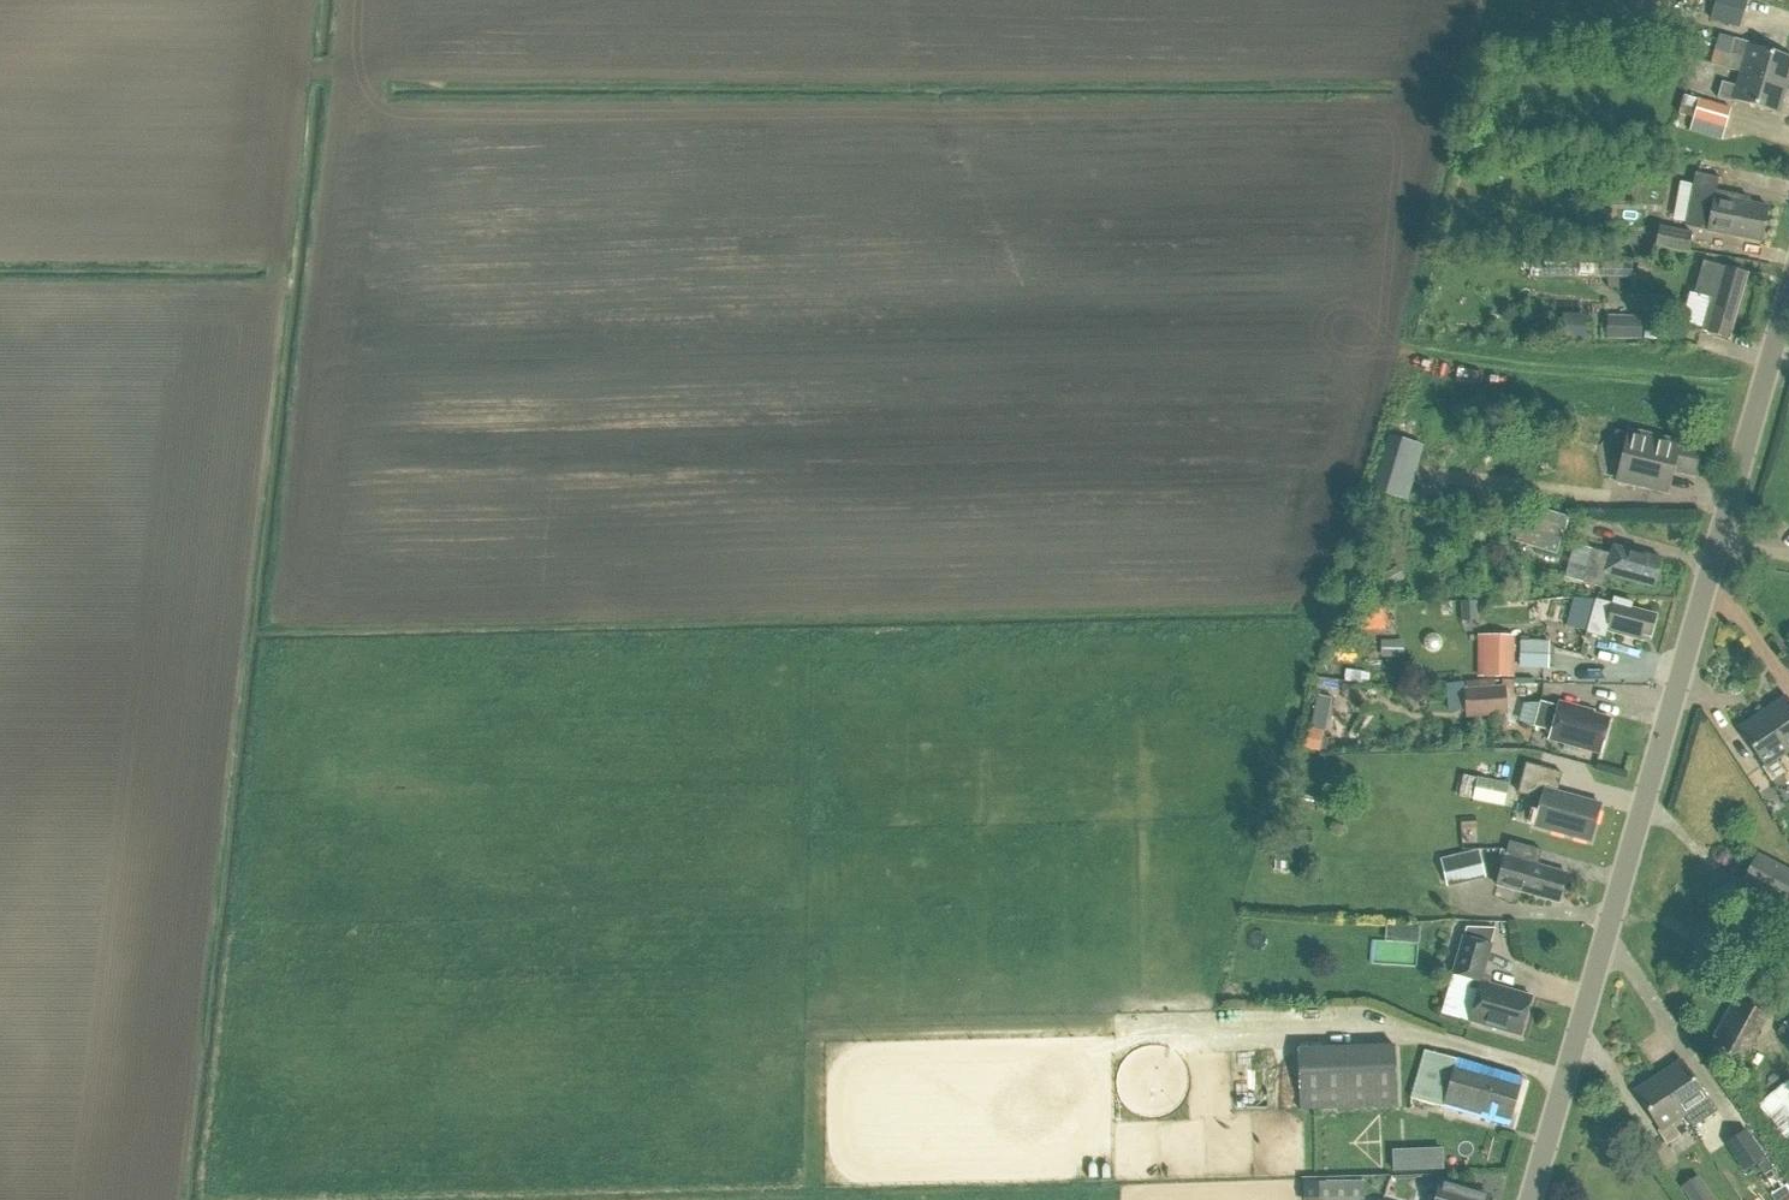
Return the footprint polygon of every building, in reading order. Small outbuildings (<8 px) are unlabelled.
[(1679,7),(1694,12),(1697,0),(1681,0),(1679,7)] [(1739,1),(1736,0),(1711,0),(1706,18),(1732,26),(1739,1)] [(1787,86),(1788,79),(1788,57),(1750,46),(1751,44),(1735,39),(1730,55),(1745,59),(1741,73),(1787,86)] [(1779,113),(1787,86),(1741,73),(1737,87),(1722,82),(1718,98),(1734,102),(1734,100),(1779,113)] [(1726,126),(1732,106),(1699,96),(1694,117),(1726,126)] [(1762,242),(1769,208),(1744,203),(1745,198),(1716,192),(1719,179),(1697,174),(1686,228),(1762,242)] [(1689,253),(1693,234),(1659,227),(1656,246),(1689,253)] [(1729,339),(1747,275),(1703,262),(1694,295),(1710,299),(1701,331),(1729,339)] [(1641,338),(1642,315),(1608,314),(1607,337),(1641,338)] [(1566,318),(1566,337),(1585,337),(1585,318),(1566,318)] [(1408,499),(1425,443),(1390,432),(1373,489),(1408,499)] [(1618,481),(1650,489),(1667,493),(1672,471),(1694,476),(1701,449),(1661,439),(1661,440),(1629,433),(1618,481)] [(1557,552),(1569,515),(1545,508),(1541,518),(1525,513),(1516,539),(1557,552)] [(1661,559),(1613,546),(1610,555),(1593,550),(1583,584),(1602,589),(1606,576),(1653,588),(1661,559)] [(1630,610),(1631,604),(1614,599),(1613,605),(1596,601),(1588,633),(1605,638),(1607,631),(1640,640),(1642,634),(1649,637),(1654,617),(1630,610)] [(1476,601),(1461,602),(1462,621),(1477,620),(1476,601)] [(1361,606),(1361,630),(1387,630),(1387,606),(1361,606)] [(1516,675),(1517,633),(1486,633),(1485,675),(1516,675)] [(1403,640),(1381,640),(1382,658),(1404,657),(1403,640)] [(1544,643),(1520,642),(1520,666),(1544,667),(1544,643)] [(1506,707),(1504,686),(1465,689),(1466,710),(1506,707)] [(1324,692),(1316,725),(1332,729),(1340,696),(1324,692)] [(1788,751),(1788,700),(1786,695),(1762,711),(1788,751)] [(1580,708),(1559,703),(1558,708),(1541,703),(1535,726),(1552,731),(1549,740),(1600,754),(1610,719),(1580,711),(1580,708)] [(1777,759),(1788,751),(1762,711),(1739,727),(1764,766),(1763,767),(1772,780),(1785,771),(1777,759)] [(1320,750),(1324,731),(1305,727),(1301,745),(1320,750)] [(1590,842),(1601,805),(1557,793),(1562,774),(1526,764),(1518,793),(1541,800),(1534,827),(1590,842)] [(1504,804),(1508,782),(1478,776),(1473,798),(1504,804)] [(1558,903),(1566,874),(1538,866),(1542,851),(1510,842),(1501,873),(1524,879),(1520,892),(1558,903)] [(1448,885),(1485,876),(1478,849),(1441,858),(1448,885)] [(1758,855),(1743,882),(1782,903),(1788,892),(1788,893),(1788,871),(1758,855)] [(1395,921),(1392,935),(1424,941),(1427,927),(1395,921)] [(1495,929),(1467,928),(1464,938),(1490,945),(1495,929)] [(1469,1021),(1520,1036),(1532,997),(1488,984),(1490,977),(1483,975),(1491,945),(1490,945),(1464,938),(1464,937),(1453,974),(1473,980),(1471,988),(1479,990),(1469,1021)] [(1377,940),(1377,962),(1420,962),(1420,939),(1377,940)] [(1740,1064),(1767,1017),(1736,999),(1714,1037),(1720,1040),(1714,1049),(1740,1064)] [(1781,1022),(1778,1031),(1788,1048),(1788,1017),(1781,1022)] [(1300,1110),(1397,1106),(1395,1047),(1298,1050),(1300,1110)] [(1513,1113),(1523,1079),(1426,1051),(1412,1099),(1503,1125),(1507,1111),(1513,1113)] [(1658,1075),(1684,1115),(1696,1107),(1705,1119),(1718,1110),(1709,1096),(1707,1098),(1681,1059),(1658,1075)] [(1672,1123),(1684,1115),(1658,1075),(1634,1090),(1660,1129),(1658,1130),(1667,1144),(1680,1135),(1672,1123)] [(1788,1080),(1759,1104),(1779,1128),(1770,1135),(1788,1159),(1788,1081),(1788,1080)] [(1726,1143),(1744,1171),(1764,1158),(1746,1130),(1726,1143)] [(1443,1151),(1427,1151),(1428,1174),(1444,1173),(1443,1151)] [(1779,1191),(1788,1187),(1788,1182),(1782,1168),(1771,1174),(1779,1191)] [(1698,1176),(1681,1188),(1689,1199),(1714,1199),(1698,1176)] [(1362,1183),(1323,1181),(1322,1199),(1361,1199),(1362,1183)] [(1489,1196),(1441,1181),(1436,1199),(1488,1199),(1489,1196)]
